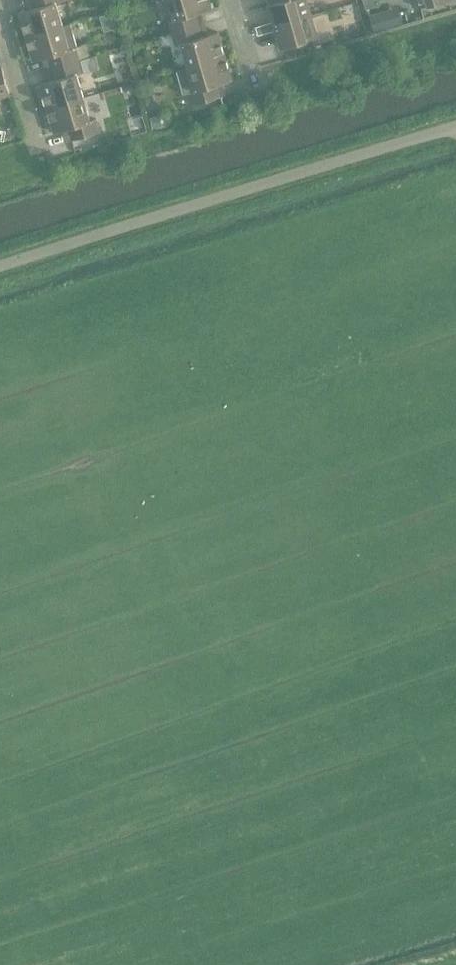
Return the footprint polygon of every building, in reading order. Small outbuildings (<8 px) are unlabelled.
[(20,13),(27,37),(63,26),(57,3),(67,0),(32,0),(34,8),(20,13)] [(175,19),(169,20),(173,33),(201,25),(197,13),(212,9),(210,0),(170,0),(175,19)] [(269,5),(274,22),(277,21),(279,25),(312,15),(307,0),(287,0),(269,5)] [(366,9),(376,6),(374,0),(364,0),(366,9)] [(384,11),(370,15),(375,31),(389,27),(384,11)] [(269,32),(276,30),(281,48),(296,43),(299,45),(305,43),(307,40),(318,37),(312,15),(279,25),(277,21),(274,22),(267,24),(269,32)] [(257,27),(259,35),(269,32),(267,24),(257,27)] [(201,25),(173,33),(176,46),(182,44),(189,67),(226,56),(219,32),(204,36),(201,25)] [(63,26),(27,37),(34,61),(48,57),(52,68),(80,60),(76,47),(70,49),(63,26)] [(226,56),(189,67),(178,70),(185,95),(190,93),(194,105),(222,97),(218,85),(233,80),(226,56)] [(40,84),(47,108),(84,98),(77,74),(83,73),(80,60),(52,68),(55,80),(40,84)] [(11,95),(3,67),(0,68),(0,98),(11,95)] [(84,98),(47,108),(54,132),(69,128),(73,140),(101,132),(97,119),(91,121),(84,98)] [(160,115),(151,117),(154,129),(163,126),(160,115)]
